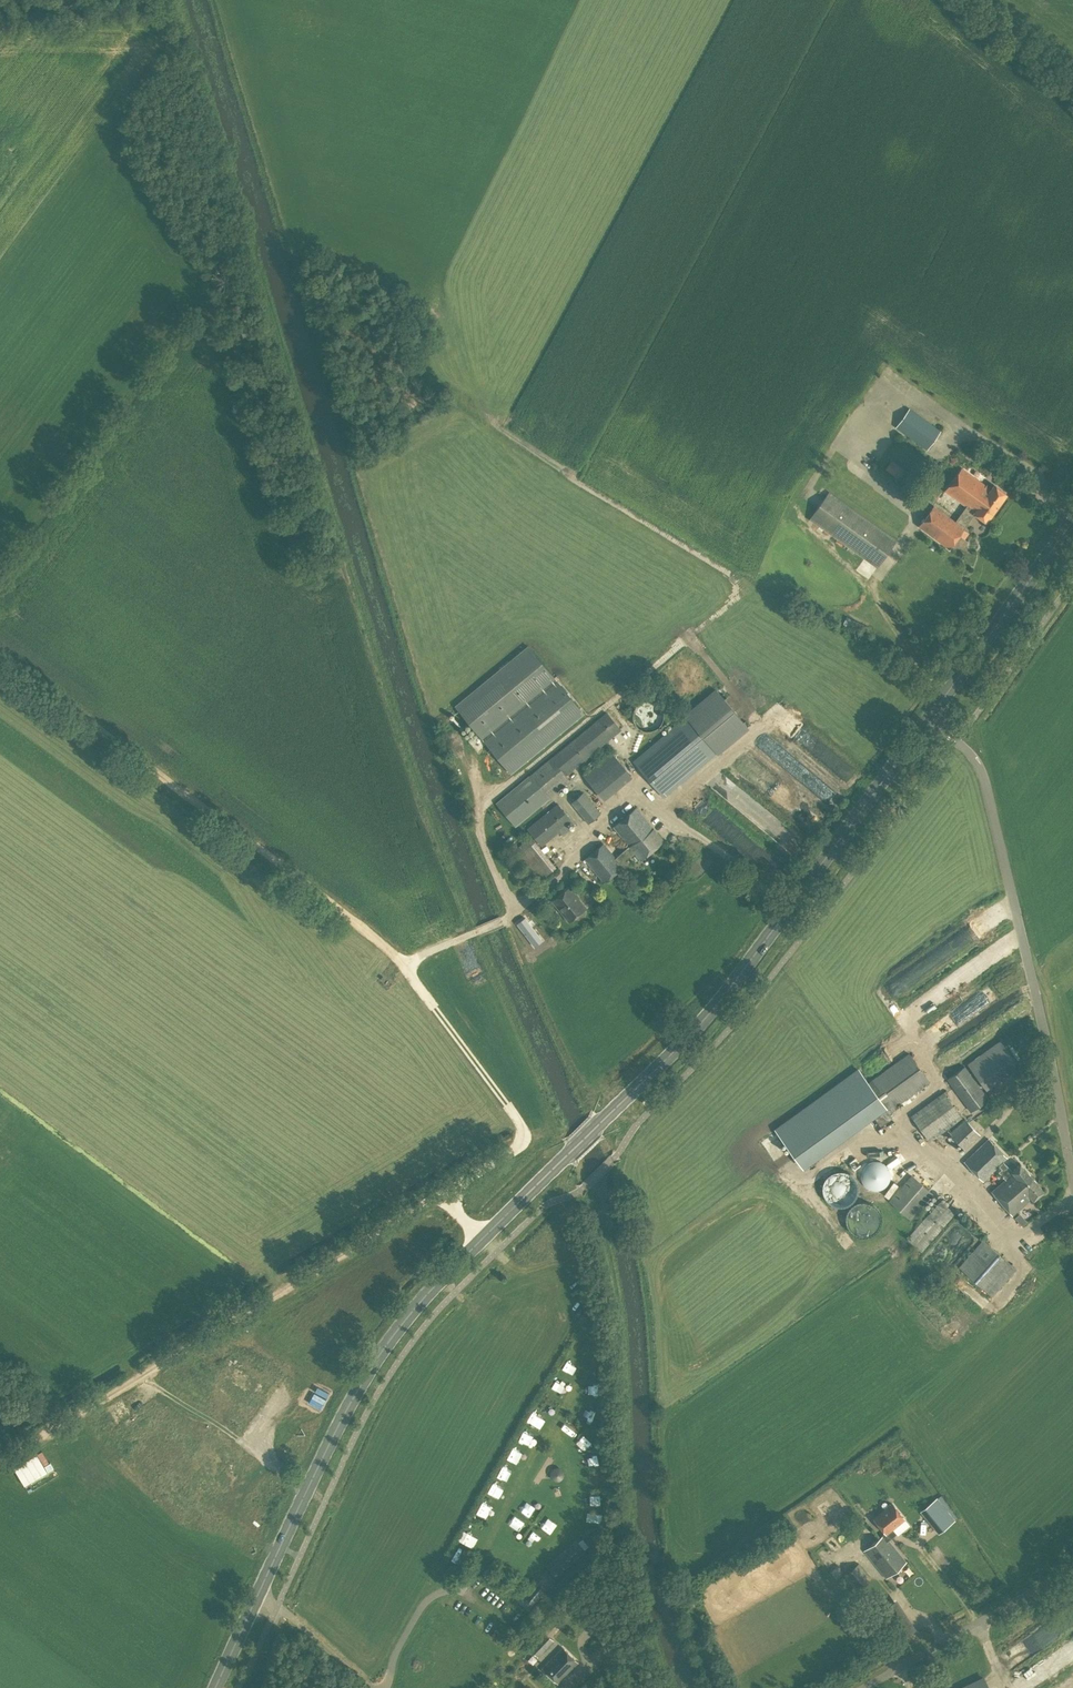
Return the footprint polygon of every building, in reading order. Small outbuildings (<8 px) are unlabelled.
[(927,449),(940,431),(909,409),(896,427),(927,449)] [(898,478),(904,470),(891,460),(885,469),(898,478)] [(945,490),(966,506),(955,522),(933,506),(919,526),(949,548),(964,528),(963,528),(974,513),(986,522),(1006,494),(994,485),(990,489),(962,468),(945,490)] [(877,567),(881,561),(896,540),(829,492),(814,513),(809,519),(877,567)] [(581,714),(528,648),(457,706),(510,772),(581,714)] [(718,755),(749,729),(715,688),(684,715),(686,717),(633,761),(663,797),(716,752),(718,755)] [(663,713),(663,709),(663,705),(661,702),(658,699),(655,697),(651,696),(648,696),(644,696),(641,698),(638,700),(635,703),(634,707),(634,711),(634,714),(635,718),(638,721),(640,723),(644,725),(648,726),(651,725),(655,724),(658,722),(661,720),(662,716),(663,713)] [(539,769),(530,776),(496,804),(514,825),(548,797),(549,799),(571,781),(566,774),(620,729),(607,713),(539,769)] [(806,746),(812,755),(822,748),(816,739),(806,746)] [(619,747),(615,750),(624,760),(627,756),(619,747)] [(601,796),(629,773),(612,752),(584,775),(601,796)] [(588,823),(600,813),(583,792),(571,803),(588,823)] [(541,845),(572,821),(558,804),(527,828),(541,845)] [(663,841),(663,840),(653,828),(653,829),(635,808),(614,826),(628,844),(625,846),(627,848),(615,858),(603,843),(585,859),(604,882),(623,867),(621,865),(634,853),(640,859),(663,841)] [(530,836),(526,839),(513,850),(538,881),(556,866),(530,836)] [(680,852),(671,841),(666,846),(672,854),(676,851),(678,854),(680,852)] [(586,908),(569,887),(552,900),(569,921),(586,908)] [(612,896),(602,896),(602,910),(612,910),(612,896)] [(1001,907),(989,922),(997,929),(1009,914),(1001,907)] [(529,916),(521,922),(538,945),(546,939),(529,916)] [(908,974),(914,983),(927,973),(920,964),(908,974)] [(899,1023),(914,1016),(909,1006),(894,1014),(899,1023)] [(986,1089),(1018,1066),(1000,1040),(968,1064),(986,1089)] [(897,1105),(929,1081),(909,1053),(869,1083),(858,1068),(774,1129),(803,1169),(874,1117),(881,1126),(892,1117),(889,1113),(898,1107),(897,1105)] [(970,1111),(987,1098),(964,1066),(947,1079),(970,1111)] [(929,1141),(962,1117),(943,1092),(910,1116),(929,1141)] [(964,1149),(980,1134),(965,1119),(949,1133),(964,1149)] [(1033,1177),(1020,1163),(1012,1171),(1003,1161),(1007,1158),(988,1138),(964,1161),(982,1180),(998,1165),(1001,1168),(998,1171),(1006,1179),(993,1191),(1004,1204),(1033,1177)] [(911,1220),(933,1193),(911,1175),(888,1201),(911,1220)] [(1033,1177),(1004,1204),(1013,1213),(1031,1196),(1034,1199),(1044,1189),(1033,1177)] [(939,1201),(924,1219),(906,1239),(920,1252),(953,1214),(945,1206),(948,1203),(943,1198),(940,1202),(939,1201)] [(948,1255),(950,1258),(972,1241),(963,1229),(936,1249),(943,1259),(948,1255)] [(991,1296),(1015,1269),(982,1239),(958,1267),(991,1296)] [(566,1396),(566,1384),(553,1384),(552,1396),(566,1396)] [(528,1423),(541,1430),(548,1417),(535,1410),(528,1423)] [(259,1420),(253,1429),(264,1438),(271,1429),(259,1420)] [(575,1437),(582,1428),(571,1420),(565,1429),(575,1437)] [(524,1433),(522,1441),(532,1444),(534,1435),(524,1433)] [(516,1447),(512,1456),(518,1459),(523,1450),(516,1447)] [(43,1452),(14,1468),(24,1486),(53,1469),(43,1452)] [(604,1474),(593,1474),(594,1484),(605,1483),(604,1474)] [(502,1498),(507,1490),(497,1483),(492,1490),(502,1498)] [(937,1497),(920,1511),(938,1534),(955,1520),(937,1497)] [(490,1515),(495,1508),(485,1502),(481,1509),(490,1515)] [(886,1578),(906,1561),(888,1540),(895,1535),(890,1529),(904,1518),(892,1503),(874,1518),(886,1532),(864,1550),(886,1578)] [(550,1518),(558,1526),(561,1523),(554,1514),(550,1518)] [(547,1519),(544,1524),(555,1532),(559,1527),(547,1519)] [(917,1547),(935,1535),(929,1525),(911,1538),(917,1547)] [(529,1538),(538,1547),(546,1540),(538,1530),(529,1538)] [(466,1543),(478,1546),(481,1534),(469,1531),(466,1543)] [(555,1576),(585,1550),(576,1539),(546,1565),(555,1576)] [(459,1566),(465,1556),(458,1553),(453,1562),(459,1566)] [(856,1590),(871,1578),(858,1563),(843,1575),(856,1590)] [(495,1568),(487,1574),(496,1585),(504,1579),(495,1568)] [(493,1589),(486,1594),(493,1602),(499,1596),(493,1589)] [(583,1595),(576,1603),(583,1608),(589,1600),(583,1595)] [(538,1656),(553,1640),(546,1633),(530,1650),(538,1656)] [(624,1657),(629,1651),(618,1642),(613,1648),(624,1657)] [(558,1683),(578,1662),(562,1647),(542,1668),(558,1683)] [(984,1678),(962,1687),(989,1687),(984,1678)]
